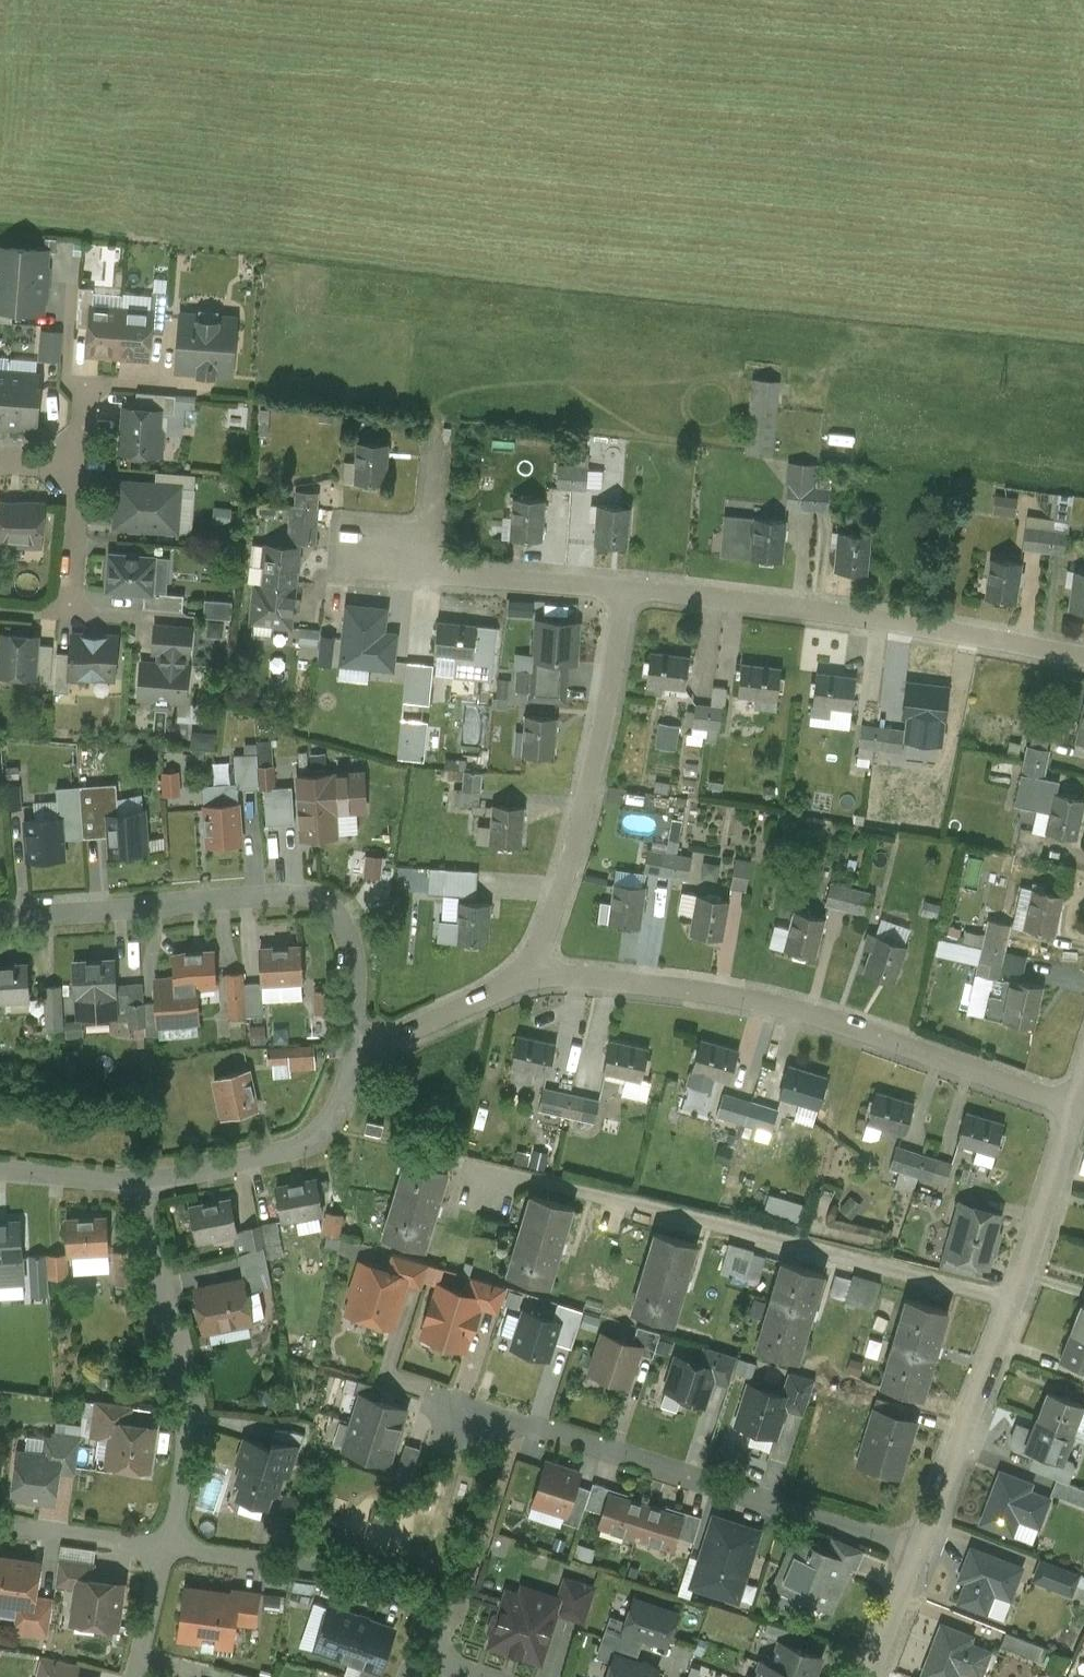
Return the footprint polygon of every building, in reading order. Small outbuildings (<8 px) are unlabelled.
[(0,247),(0,277),(43,281),(43,270),(46,270),(47,251),(0,247)] [(0,277),(0,308),(13,309),(42,311),(44,292),(42,292),(43,281),(0,277)] [(94,288),(79,287),(76,326),(89,327),(91,308),(92,308),(94,288)] [(12,322),(13,309),(0,308),(0,321),(12,322)] [(92,308),(91,308),(89,327),(87,353),(118,355),(121,310),(92,308)] [(152,313),(121,310),(118,355),(148,358),(152,313)] [(217,321),(199,320),(199,315),(180,314),(178,342),(195,343),(193,371),(199,372),(199,375),(214,376),(214,373),(232,374),(236,318),(217,317),(217,321)] [(62,332),(41,330),(40,344),(47,345),(46,358),(60,359),(62,332)] [(195,343),(178,342),(176,370),(193,371),(195,343)] [(5,422),(9,373),(0,372),(0,422),(5,422)] [(40,375),(9,373),(5,422),(16,423),(16,425),(36,427),(40,375)] [(780,381),(750,378),(743,454),(773,456),(780,381)] [(176,395),(136,392),(135,408),(160,410),(160,412),(174,413),(176,395)] [(135,408),(125,408),(121,451),(161,455),(163,433),(158,428),(160,412),(160,410),(135,408)] [(388,442),(355,440),(352,481),(385,484),(388,442)] [(588,452),(575,452),(574,465),(588,466),(588,452)] [(817,465),(789,462),(786,486),(815,488),(817,465)] [(574,465),(559,465),(557,488),(572,489),(574,465)] [(588,466),(574,465),(572,489),(586,490),(588,466)] [(602,467),(588,466),(586,490),(601,491),(602,467)] [(195,474),(156,471),(155,484),(180,486),(180,488),(194,489),(195,474)] [(155,484),(119,482),(115,525),(159,529),(160,520),(177,521),(180,488),(180,486),(155,484)] [(815,488),(786,486),(784,508),(813,511),(815,488)] [(830,490),(815,488),(813,511),(828,512),(830,490)] [(1071,495),(1058,493),(1054,520),(1053,529),(1066,531),(1071,495)] [(1017,498),(995,495),(993,513),(1015,516),(1017,498)] [(547,499),(516,496),(512,537),(543,540),(547,499)] [(0,500),(0,536),(14,537),(19,542),(40,544),(43,503),(0,500)] [(631,507),(598,504),(595,545),(628,548),(631,507)] [(784,521),(723,515),(720,556),(780,561),(784,521)] [(1054,520),(1027,516),(1026,525),(1053,529),(1054,520)] [(317,519),(290,517),(288,538),(315,541),(317,519)] [(1026,525),(1024,525),(1021,550),(1050,553),(1053,529),(1026,525)] [(1066,531),(1053,529),(1050,553),(1063,555),(1066,531)] [(873,534),(840,530),(836,570),(868,573),(873,534)] [(298,546),(266,543),(262,585),(294,588),(298,546)] [(156,556),(109,552),(106,591),(144,594),(153,595),(153,592),(156,556)] [(1025,560),(993,556),(987,597),(1018,601),(1025,560)] [(1077,569),(1071,606),(1083,609),(1083,570),(1077,569)] [(262,585),(256,585),(252,622),(290,626),(294,588),(262,585)] [(184,594),(153,592),(153,595),(144,594),(143,607),(183,610),(184,594)] [(232,601),(212,599),(211,616),(230,618),(232,601)] [(386,609),(347,604),(340,663),(393,669),(397,633),(384,632),(386,609)] [(496,628),(439,621),(436,655),(456,657),(454,674),(490,678),(496,628)] [(576,623),(538,621),(537,638),(534,638),(532,671),(565,673),(566,662),(574,662),(576,623)] [(190,628),(155,625),(153,651),(160,651),(186,653),(189,654),(190,628)] [(2,631),(0,656),(0,671),(33,673),(34,673),(37,641),(37,634),(2,631)] [(117,636),(72,632),(71,650),(69,674),(71,675),(114,678),(117,636)] [(335,637),(318,635),(315,660),(332,662),(335,637)] [(53,642),(37,641),(34,673),(33,673),(32,680),(50,681),(53,642)] [(71,650),(57,649),(54,688),(69,689),(71,675),(69,674),(71,650)] [(688,688),(691,655),(651,650),(646,684),(688,688)] [(186,653),(160,651),(159,664),(141,662),(139,697),(154,699),(153,705),(169,706),(170,692),(185,693),(188,666),(185,665),(186,653)] [(777,699),(780,666),(742,663),(739,697),(777,699)] [(435,667),(407,664),(404,687),(432,691),(435,667)] [(532,671),(516,669),(516,680),(565,684),(565,673),(532,671)] [(858,676),(817,671),(813,705),(813,704),(811,715),(831,718),(832,707),(854,710),(858,676)] [(565,684),(516,680),(515,691),(533,692),(532,698),(563,700),(565,684)] [(949,689),(909,684),(904,716),(944,721),(949,689)] [(720,729),(725,691),(712,690),(710,704),(700,703),(698,726),(720,729)] [(557,717),(525,715),(522,755),(553,758),(557,717)] [(425,761),(427,747),(442,749),(445,730),(428,728),(429,720),(403,717),(398,757),(425,761)] [(678,749),(680,726),(658,724),(655,747),(678,749)] [(876,726),(862,724),(859,747),(873,749),(876,726)] [(905,729),(876,726),(873,749),(902,752),(905,729)] [(1054,748),(1056,738),(1033,733),(1031,743),(1054,748)] [(1050,749),(1026,745),(1023,759),(1047,764),(1050,749)] [(873,749),(859,747),(858,756),(872,758),(873,749)] [(274,756),(257,757),(257,768),(275,767),(274,756)] [(257,757),(241,758),(242,790),(259,789),(257,768),(257,757)] [(1047,764),(1023,759),(1020,774),(1044,779),(1047,764)] [(19,763),(5,764),(6,784),(20,783),(19,763)] [(275,767),(257,768),(259,789),(276,789),(275,767)] [(482,772),(465,770),(463,790),(481,792),(482,772)] [(180,774),(162,775),(163,795),(181,794),(180,774)] [(97,778),(79,779),(80,802),(97,801),(98,801),(97,778)] [(6,784),(5,784),(5,807),(21,806),(20,783),(6,784)] [(463,790),(455,789),(454,805),(479,807),(481,792),(463,790)] [(1054,793),(1045,831),(1076,838),(1083,802),(1083,799),(1054,793)] [(335,795),(299,798),(302,838),(338,835),(335,795)] [(55,799),(34,801),(35,816),(57,814),(55,799)] [(131,800),(118,801),(119,810),(131,809),(131,800)] [(97,801),(80,802),(81,826),(98,825),(97,801)] [(237,802),(203,805),(206,845),(240,843),(237,802)] [(525,808),(493,805),(490,845),(522,848),(525,808)] [(119,810),(106,811),(109,852),(142,849),(139,808),(131,809),(119,810)] [(35,816),(23,817),(26,857),(60,855),(57,814),(35,816)] [(1045,833),(1022,828),(1016,853),(1040,858),(1045,833)] [(677,855),(647,849),(643,873),(673,879),(677,855)] [(383,876),(384,855),(367,855),(367,876),(383,876)] [(692,857),(677,855),(673,879),(687,881),(692,857)] [(750,861),(735,858),(729,890),(745,892),(750,861)] [(719,864),(703,861),(700,878),(717,880),(719,864)] [(481,870),(431,867),(429,893),(479,897),(481,870)] [(646,885),(615,881),(610,921),(641,925),(646,885)] [(845,886),(830,883),(825,906),(839,909),(845,886)] [(859,890),(845,886),(839,909),(853,913),(859,890)] [(1064,895),(1034,888),(1024,927),(1055,934),(1064,895)] [(873,893),(859,890),(853,913),(868,916),(873,893)] [(732,900),(701,893),(693,933),(724,940),(732,900)] [(492,903),(461,900),(458,941),(489,944),(492,903)] [(792,925),(796,910),(791,908),(787,924),(792,925)] [(826,917),(796,910),(792,925),(786,948),(816,955),(826,917)] [(1011,925),(988,920),(981,946),(1005,952),(1011,925)] [(907,945),(870,932),(864,947),(870,949),(863,972),(894,983),(907,945)] [(300,945),(261,948),(263,982),(263,983),(303,980),(300,945)] [(1005,952),(981,946),(975,973),(998,979),(1004,953),(1005,952)] [(214,951),(175,953),(176,973),(177,987),(197,986),(214,985),(216,985),(214,951)] [(1025,957),(1004,953),(998,979),(1002,980),(1003,978),(1011,980),(1011,979),(1020,981),(1025,957)] [(114,956),(75,959),(77,993),(78,992),(80,1017),(81,1017),(81,1015),(116,1012),(117,1015),(118,1015),(117,991),(114,956)] [(0,963),(0,997),(31,995),(29,961),(0,963)] [(242,971),(227,972),(228,994),(243,994),(243,983),(242,971)] [(176,973),(157,974),(159,999),(160,1020),(199,1017),(197,986),(177,987),(176,973)] [(1011,980),(1003,978),(1002,980),(999,996),(989,993),(984,1016),(1035,1027),(1044,986),(1020,981),(1011,979),(1011,980)] [(263,982),(243,983),(243,994),(244,1015),(266,1014),(263,983),(263,982)] [(61,984),(45,985),(48,1029),(64,1028),(61,984)] [(330,989),(315,990),(317,1011),(332,1010),(330,989)] [(117,991),(118,1015),(118,1017),(130,1016),(130,1001),(131,1001),(130,990),(117,991)] [(243,994),(228,994),(229,1016),(244,1015),(243,994)] [(159,999),(145,1000),(146,1022),(147,1031),(147,1032),(161,1031),(160,1020),(159,999)] [(131,1001),(130,1001),(130,1016),(131,1023),(135,1023),(146,1022),(145,1000),(131,1001)] [(146,1022),(135,1023),(136,1032),(147,1031),(146,1022)] [(555,1044),(517,1035),(510,1066),(548,1075),(555,1044)] [(738,1048),(699,1038),(687,1083),(709,1089),(713,1076),(729,1080),(738,1048)] [(649,1048),(610,1039),(602,1071),(642,1080),(649,1048)] [(314,1045),(267,1047),(268,1062),(291,1061),(291,1068),(315,1067),(314,1045)] [(828,1076),(789,1064),(780,1095),(818,1107),(828,1076)] [(249,1068),(215,1076),(224,1115),(258,1107),(249,1068)] [(557,1090),(544,1087),(539,1109),(552,1112),(557,1090)] [(571,1094),(557,1090),(552,1112),(566,1115),(571,1094)] [(736,1096),(723,1092),(716,1114),(730,1118),(736,1096)] [(914,1104),(876,1092),(866,1123),(904,1135),(914,1104)] [(586,1097),(571,1094),(566,1115),(581,1119),(586,1097)] [(736,1096),(730,1118),(744,1122),(750,1100),(736,1096)] [(601,1100),(586,1097),(581,1119),(596,1122),(601,1100)] [(778,1108),(750,1100),(744,1122),(771,1130),(778,1108)] [(1003,1122),(966,1110),(956,1142),(993,1154),(1003,1122)] [(474,1135),(509,1137),(510,1119),(475,1117),(474,1135)] [(911,1150),(896,1146),(889,1167),(904,1172),(911,1150)] [(925,1155),(911,1150),(904,1172),(918,1177),(925,1155)] [(939,1159),(925,1155),(918,1177),(932,1181),(939,1159)] [(448,1170),(408,1158),(383,1236),(424,1249),(434,1216),(436,1216),(440,1203),(438,1203),(448,1170)] [(939,1159),(932,1181),(945,1185),(952,1163),(939,1159)] [(316,1179),(276,1187),(283,1221),(323,1214),(316,1179)] [(798,1219),(803,1203),(768,1193),(763,1209),(798,1219)] [(573,1207),(532,1194),(508,1273),(548,1286),(559,1253),(561,1253),(565,1240),(563,1240),(573,1207)] [(230,1196),(190,1204),(197,1237),(236,1230),(230,1196)] [(999,1214),(961,1203),(953,1228),(959,1238),(955,1252),(954,1255),(980,1263),(986,1265),(991,1248),(993,1249),(997,1237),(996,1236),(993,1235),(999,1214)] [(106,1214),(66,1217),(67,1251),(108,1248),(106,1214)] [(0,1221),(0,1279),(25,1278),(21,1220),(0,1221)] [(276,1222),(260,1225),(264,1247),(266,1259),(283,1256),(276,1222)] [(260,1225),(245,1228),(249,1249),(264,1247),(260,1225)] [(698,1245),(657,1232),(632,1311),(674,1323),(684,1289),(685,1290),(689,1277),(688,1277),(698,1245)] [(754,1251),(729,1243),(721,1268),(747,1276),(754,1251)] [(129,1247),(114,1248),(117,1270),(132,1269),(129,1247)] [(264,1247),(238,1253),(243,1277),(242,1277),(244,1290),(259,1287),(271,1285),(266,1259),(264,1247)] [(980,1263),(954,1255),(955,1252),(947,1249),(942,1253),(938,1267),(976,1276),(980,1263)] [(45,1252),(31,1253),(32,1275),(46,1274),(45,1252)] [(386,1270),(360,1262),(350,1293),(353,1294),(347,1312),(371,1319),(374,1326),(382,1328),(388,1325),(391,1326),(405,1283),(421,1288),(429,1264),(391,1252),(386,1270)] [(782,1261),(756,1348),(797,1360),(809,1319),(812,1320),(816,1307),(813,1306),(823,1273),(782,1261)] [(832,1275),(829,1295),(845,1298),(849,1277),(832,1275)] [(880,1283),(853,1275),(845,1300),(873,1308),(880,1283)] [(465,1293),(440,1285),(436,1299),(432,1298),(426,1320),(429,1321),(424,1336),(463,1348),(467,1334),(470,1335),(477,1313),(474,1312),(475,1306),(497,1313),(506,1286),(470,1276),(465,1293)] [(242,1277),(197,1286),(205,1326),(249,1317),(264,1314),(259,1287),(244,1290),(242,1277)] [(907,1299),(881,1384),(922,1396),(934,1357),(935,1358),(939,1345),(938,1344),(948,1311),(907,1299)] [(583,1310),(557,1302),(552,1319),(559,1322),(553,1341),(571,1347),(583,1310)] [(1082,1303),(1071,1331),(1083,1336),(1083,1304),(1082,1303)] [(552,1319),(524,1311),(512,1346),(547,1357),(553,1341),(559,1322),(552,1319)] [(660,1333),(637,1326),(631,1343),(641,1346),(638,1353),(652,1357),(660,1333)] [(1071,1331),(1060,1358),(1083,1367),(1083,1336),(1071,1331)] [(631,1343),(602,1333),(589,1372),(628,1385),(638,1353),(641,1346),(631,1343)] [(737,1355),(706,1346),(701,1363),(715,1368),(712,1377),(728,1383),(737,1355)] [(701,1363),(676,1355),(665,1389),(682,1394),(680,1398),(703,1405),(712,1377),(715,1368),(701,1363)] [(815,1379),(790,1371),(782,1395),(788,1396),(784,1408),(803,1414),(815,1379)] [(382,1388),(357,1380),(353,1393),(361,1396),(361,1395),(378,1401),(382,1388)] [(782,1395),(751,1385),(738,1424),(773,1435),(779,1418),(781,1417),(784,1408),(788,1396),(782,1395)] [(1083,1404),(1048,1391),(1037,1418),(1071,1431),(1072,1431),(1083,1404)] [(378,1401),(361,1395),(361,1396),(353,1422),(397,1436),(405,1409),(378,1401)] [(905,1405),(876,1397),(872,1412),(875,1413),(876,1410),(901,1418),(905,1405)] [(131,1403),(97,1398),(93,1423),(113,1426),(114,1419),(129,1420),(131,1403)] [(901,1418),(876,1410),(875,1413),(867,1441),(866,1441),(865,1443),(873,1445),(867,1463),(860,1460),(859,1463),(899,1475),(914,1422),(901,1418)] [(1037,1418),(1032,1430),(1018,1425),(1011,1441),(1014,1447),(1026,1452),(1030,1450),(1035,1456),(1038,1451),(1062,1460),(1063,1458),(1073,1432),(1072,1431),(1071,1431),(1037,1418)] [(129,1420),(114,1419),(113,1426),(109,1453),(128,1455),(127,1462),(147,1465),(152,1423),(129,1420)] [(397,1436),(353,1422),(344,1448),(388,1462),(397,1436)] [(80,1434),(54,1431),(52,1452),(59,1453),(58,1467),(75,1469),(80,1434)] [(269,1443),(246,1436),(240,1457),(245,1458),(239,1478),(245,1479),(240,1494),(264,1502),(269,1487),(274,1489),(280,1469),(286,1471),(294,1445),(271,1438),(269,1443)] [(416,1467),(419,1449),(403,1446),(400,1464),(416,1467)] [(52,1452),(25,1449),(22,1471),(15,1470),(13,1490),(54,1496),(58,1467),(59,1453),(52,1452)] [(1062,1460),(1038,1451),(1035,1456),(1031,1467),(1056,1477),(1057,1478),(1067,1482),(1073,1467),(1071,1461),(1063,1458),(1062,1460)] [(579,1474),(546,1463),(533,1502),(565,1513),(566,1513),(576,1484),(579,1474)] [(1034,1483),(1003,1471),(982,1522),(1013,1534),(1020,1517),(1039,1525),(1050,1496),(1031,1489),(1034,1483)] [(1057,1478),(1051,1492),(1083,1505),(1083,1489),(1067,1482),(1057,1478)] [(611,1488),(592,1482),(590,1489),(585,1507),(601,1513),(608,1492),(609,1492),(611,1488)] [(590,1489),(576,1484),(566,1513),(565,1513),(562,1521),(578,1526),(585,1507),(590,1489)] [(609,1492),(608,1492),(601,1513),(597,1526),(634,1537),(646,1504),(609,1492)] [(682,1515),(646,1504),(634,1537),(673,1549),(677,1536),(684,1516),(682,1515)] [(701,1517),(683,1511),(682,1515),(684,1516),(677,1536),(694,1542),(701,1517)] [(695,1582),(694,1585),(736,1598),(757,1531),(715,1518),(695,1582)] [(861,1549),(835,1538),(828,1554),(843,1560),(842,1562),(854,1567),(861,1549)] [(828,1554),(796,1540),(789,1555),(792,1556),(778,1589),(779,1590),(781,1585),(798,1593),(829,1607),(844,1574),(838,1571),(842,1562),(843,1560),(828,1554)] [(95,1546),(61,1541),(59,1555),(93,1560),(95,1546)] [(1022,1566),(974,1546),(961,1577),(968,1580),(959,1601),(986,1612),(995,1590),(1009,1596),(1022,1566)] [(0,1554),(0,1574),(1,1574),(0,1580),(0,1596),(25,1599),(32,1600),(34,1593),(38,1559),(0,1554)] [(93,1560),(59,1555),(55,1579),(79,1583),(80,1575),(91,1576),(93,1560)] [(1078,1573),(1042,1559),(1034,1579),(1070,1593),(1078,1573)] [(91,1576),(80,1575),(79,1583),(75,1609),(96,1612),(96,1619),(115,1621),(121,1580),(91,1576)] [(593,1587),(565,1578),(558,1599),(560,1600),(556,1612),(583,1620),(593,1587)] [(695,1582),(683,1578),(678,1593),(690,1597),(694,1585),(695,1582)] [(234,1591),(188,1585),(181,1632),(202,1634),(200,1646),(214,1648),(215,1636),(229,1638),(232,1616),(236,1591),(234,1591)] [(258,1589),(235,1586),(234,1591),(236,1591),(232,1616),(254,1619),(258,1589)] [(522,1612),(502,1606),(500,1613),(494,1615),(489,1632),(492,1638),(489,1644),(540,1661),(556,1612),(560,1600),(558,1599),(537,1592),(532,1610),(523,1608),(522,1612)] [(32,1600),(25,1599),(21,1626),(48,1630),(53,1595),(34,1593),(32,1600)] [(676,1613),(634,1598),(626,1621),(623,1629),(644,1636),(666,1644),(676,1613)] [(393,1630),(329,1607),(322,1629),(327,1631),(321,1650),(362,1665),(379,1671),(393,1630)] [(620,1619),(610,1615),(603,1636),(640,1649),(644,1636),(623,1629),(626,1621),(620,1619)] [(944,1622),(924,1674),(932,1676),(958,1676),(961,1669),(980,1676),(991,1649),(989,1648),(992,1641),(944,1622)] [(777,1625),(768,1623),(764,1634),(772,1637),(777,1625)] [(1042,1646),(1008,1632),(1002,1645),(1037,1659),(1042,1646)] [(640,1649),(603,1636),(596,1656),(612,1662),(615,1654),(636,1661),(640,1649)] [(779,1640),(771,1663),(770,1664),(802,1675),(802,1676),(805,1676),(813,1676),(822,1655),(779,1640)] [(78,1660),(44,1651),(39,1671),(50,1674),(51,1671),(74,1676),(78,1660)] [(615,1654),(612,1662),(607,1676),(654,1676),(657,1668),(636,1661),(615,1654)] [(770,1664),(771,1663),(760,1659),(754,1676),(802,1676),(802,1675),(770,1664)] [(362,1665),(358,1676),(377,1676),(379,1671),(362,1665)] [(234,1667),(231,1676),(269,1676),(269,1675),(234,1667)]
